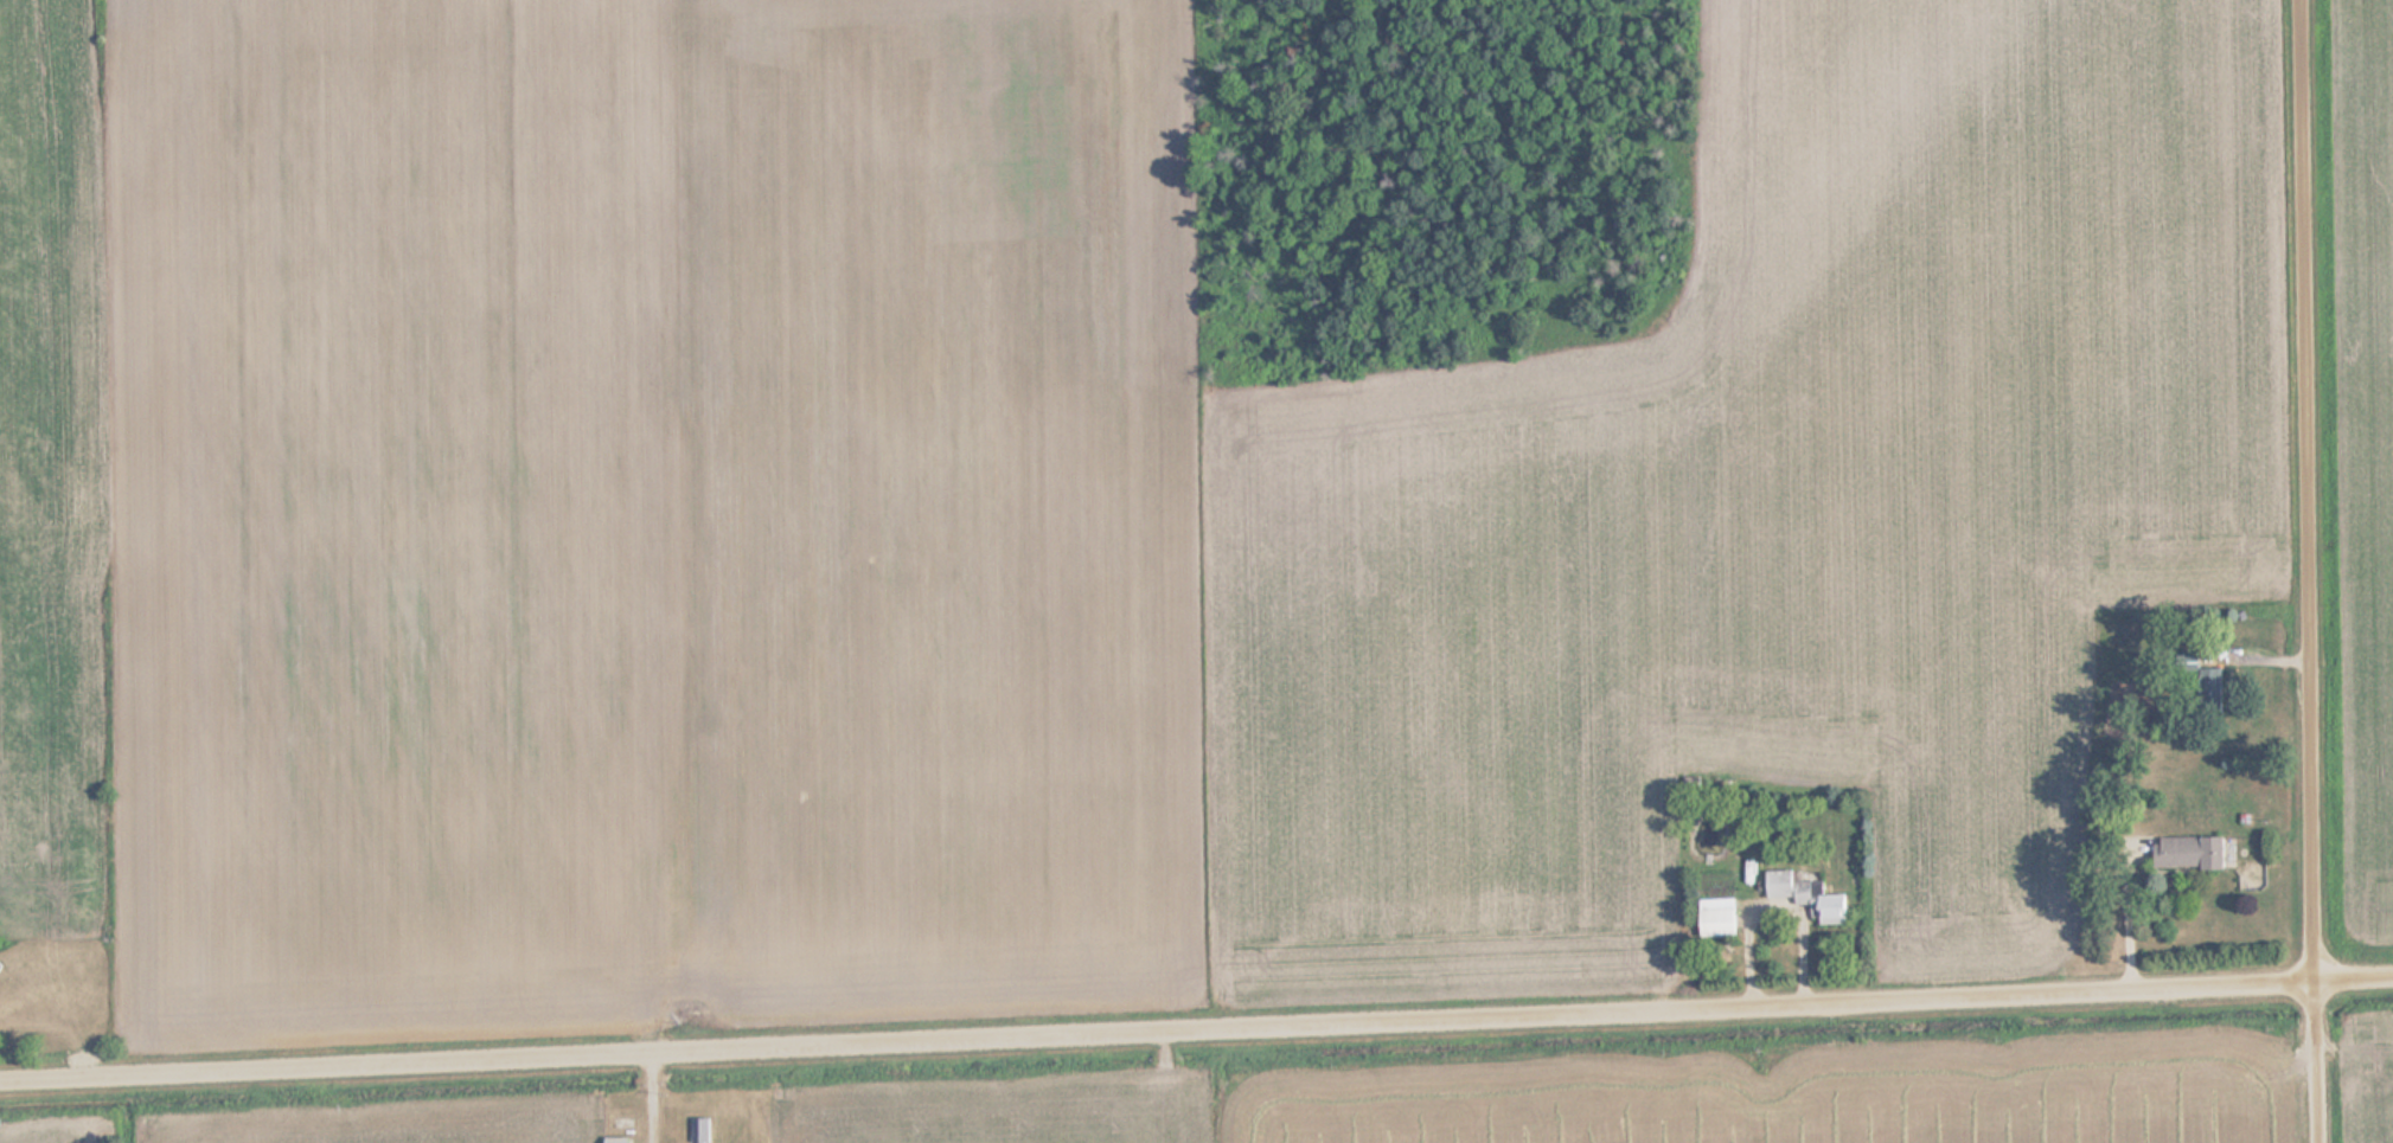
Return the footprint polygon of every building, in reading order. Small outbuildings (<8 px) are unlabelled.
[(2219,669),(2198,670),(2198,702),(2220,702),(2219,669)] [(2219,869),(2219,838),(2154,838),(2154,870),(2219,869)] [(1764,872),(1764,901),(1816,902),(1816,923),(1840,924),(1841,899),(1825,899),(1826,873),(1764,872)] [(1695,908),(1695,937),(1734,937),(1734,908),(1695,908)] [(714,1117),(694,1117),(694,1142),(714,1142),(714,1117)]
